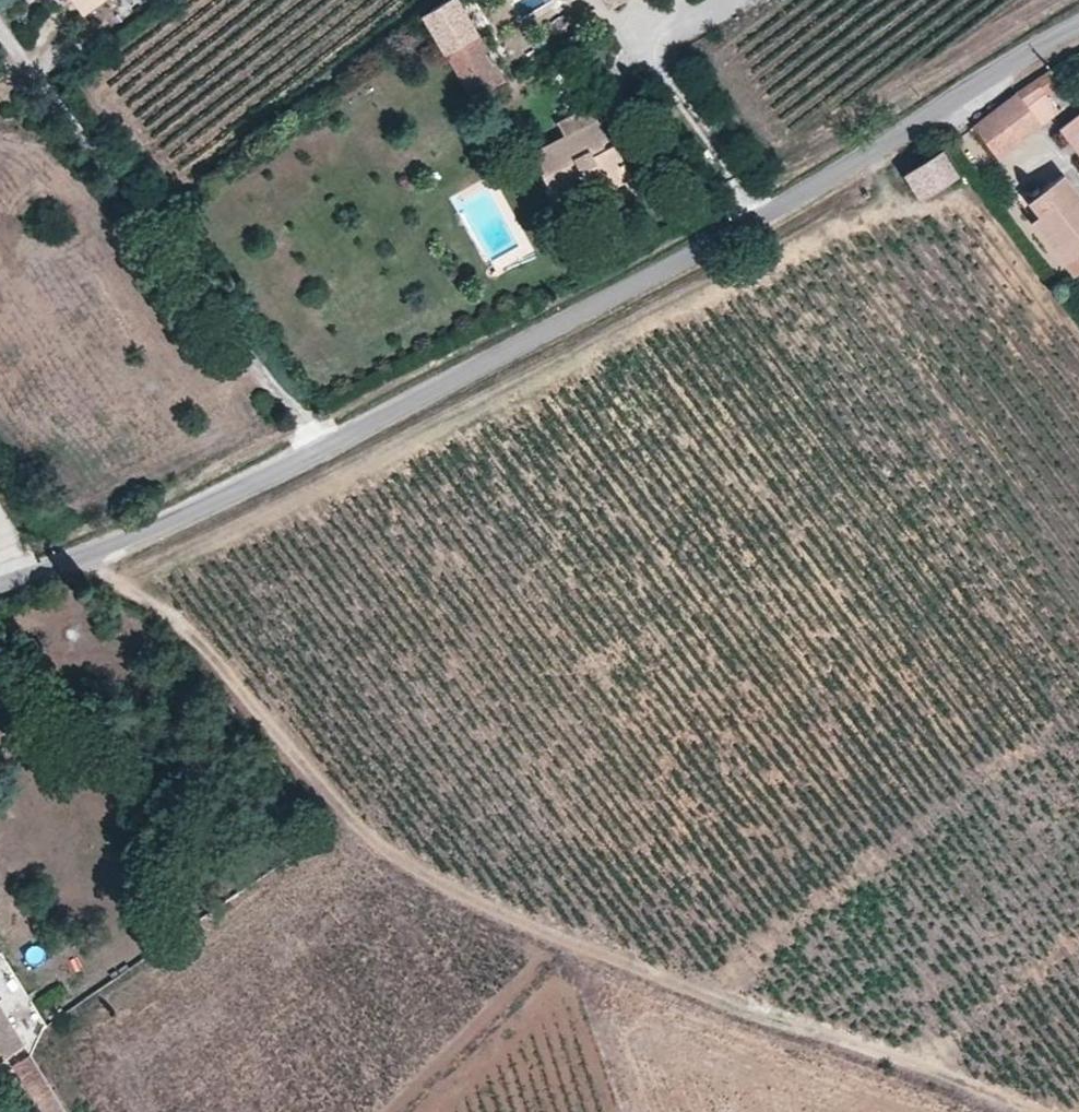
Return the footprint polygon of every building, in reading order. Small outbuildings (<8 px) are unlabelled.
[(80,11),(96,0),(72,0),(80,11)] [(460,0),(438,0),(418,12),(467,98),(504,77),(460,0)] [(1030,74),(1046,93),(1064,82),(1048,63),(1037,68),(1030,74)] [(970,120),(1000,157),(1045,124),(1043,121),(1059,110),(1046,93),(1030,74),(970,120)] [(1078,153),(1078,111),(1067,121),(1059,127),(1078,153)] [(597,119),(531,153),(555,205),(589,189),(592,193),(628,178),(597,119)] [(904,173),(921,199),(957,176),(940,150),(904,173)] [(1073,273),(1078,268),(1078,193),(1063,172),(1027,199),(1038,214),(1032,219),(1073,273)] [(23,1041),(0,1003),(0,1055),(23,1041)] [(53,1087),(23,1041),(6,1052),(34,1099),(53,1087)] [(53,1087),(34,1099),(42,1111),(68,1111),(53,1087)]
